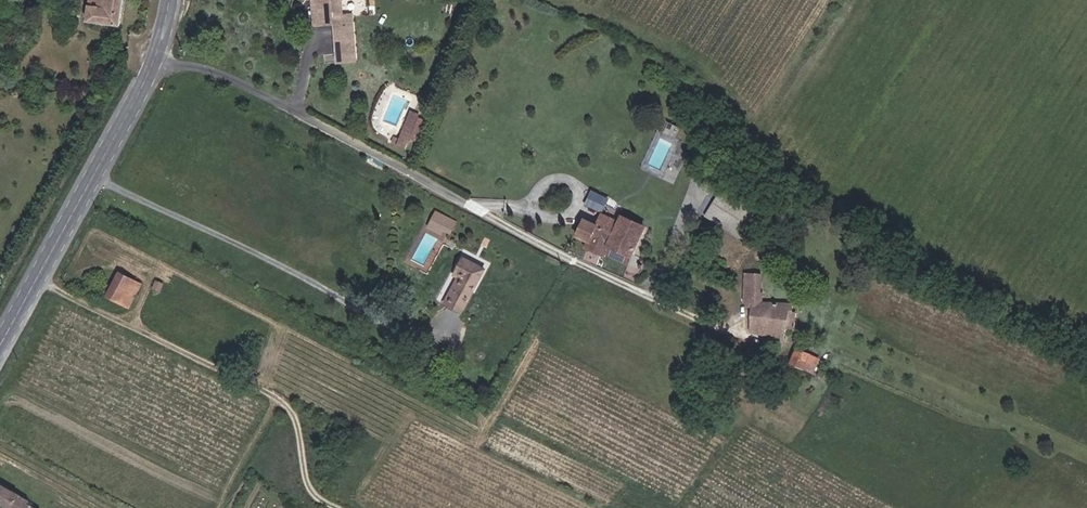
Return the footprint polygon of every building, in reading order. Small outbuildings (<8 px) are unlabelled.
[(120,30),(123,0),(83,0),(86,1),(84,25),(120,30)] [(341,16),(340,0),(315,0),(316,23),(330,23),(332,63),(352,62),(350,17),(341,16)] [(404,146),(412,149),(420,124),(412,122),(404,146)] [(425,126),(420,124),(412,149),(404,146),(401,156),(414,160),(417,150),(423,152),(431,130),(424,128),(425,126)] [(743,222),(752,204),(721,186),(710,205),(741,222),(743,222)] [(593,190),(587,205),(604,211),(610,197),(593,190)] [(702,219),(734,236),(741,222),(710,205),(702,219)] [(451,234),(457,224),(437,213),(431,224),(444,231),(451,234)] [(582,216),(574,235),(587,240),(584,246),(602,254),(603,252),(606,244),(629,254),(640,229),(618,220),(601,213),(598,222),(582,216)] [(621,213),(618,220),(640,229),(643,222),(621,213)] [(428,230),(441,237),(444,231),(431,224),(428,230)] [(606,244),(603,252),(625,261),(629,254),(606,244)] [(69,278),(111,297),(121,275),(80,256),(69,278)] [(447,304),(460,311),(485,267),(464,257),(457,269),(464,274),(447,304)] [(755,318),(755,286),(744,286),(743,317),(755,318)] [(790,345),(790,334),(790,322),(801,322),(801,312),(773,312),(773,301),(767,301),(767,287),(755,286),(755,318),(755,345),(790,345)] [(138,318),(128,313),(136,295),(121,289),(110,314),(134,325),(138,318)] [(128,313),(138,318),(145,300),(136,295),(128,313)] [(160,305),(166,307),(169,300),(163,297),(160,305)] [(790,334),(800,334),(801,322),(790,322),(790,334)] [(797,374),(809,379),(815,364),(803,360),(797,374)] [(809,379),(813,380),(819,365),(815,364),(809,379)]
